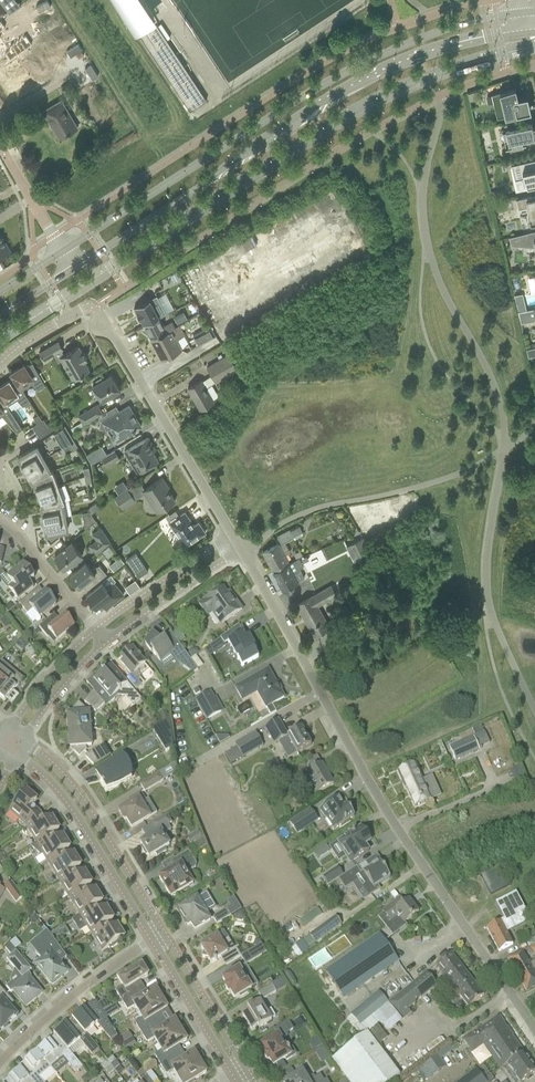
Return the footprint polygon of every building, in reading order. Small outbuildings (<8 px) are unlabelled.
[(7,11),(9,14),(20,7),(15,0),(0,0),(0,3),(7,11)] [(80,87),(131,59),(99,0),(94,0),(46,26),(80,87)] [(206,101),(206,99),(140,0),(116,0),(126,15),(124,16),(139,38),(141,37),(189,110),(191,110),(206,101)] [(499,102),(493,103),(497,118),(528,111),(525,96),(518,97),(515,87),(512,88),(497,93),(499,102)] [(59,138),(78,127),(62,100),(43,111),(59,138)] [(529,123),(501,130),(505,149),(512,148),(523,145),(521,138),(532,136),(529,123)] [(534,160),(534,159),(511,165),(515,180),(524,178),(524,179),(525,179),(527,188),(534,186),(534,164),(534,160)] [(516,199),(516,200),(519,209),(528,207),(528,208),(529,207),(531,216),(528,217),(530,226),(534,225),(534,195),(516,199)] [(509,237),(511,245),(534,247),(534,231),(509,237)] [(246,250),(257,245),(252,236),(241,241),(246,250)] [(1,241),(0,240),(0,257),(10,251),(4,240),(1,241)] [(176,272),(170,275),(174,281),(179,278),(176,272)] [(169,285),(165,277),(142,290),(146,298),(169,285)] [(522,294),(514,296),(518,312),(526,310),(522,294)] [(157,296),(134,308),(138,315),(141,321),(144,326),(159,319),(159,318),(159,317),(165,314),(166,313),(159,299),(157,296)] [(518,312),(521,323),(534,320),(534,308),(533,309),(518,312)] [(183,312),(173,317),(177,324),(187,319),(183,312)] [(172,321),(163,326),(159,319),(144,326),(151,340),(172,329),(175,327),(172,321)] [(176,339),(184,335),(179,325),(175,327),(172,329),(151,340),(162,359),(181,349),(176,339)] [(198,345),(215,336),(210,326),(193,336),(198,345)] [(61,350),(63,349),(58,341),(39,352),(44,360),(54,355),(57,360),(60,358),(65,368),(67,367),(74,379),(89,370),(84,361),(87,359),(84,353),(83,353),(79,346),(64,355),(61,350)] [(528,357),(534,355),(534,347),(526,349),(528,357)] [(216,383),(238,370),(228,354),(206,367),(211,376),(215,382),(216,383)] [(38,375),(39,375),(31,364),(25,368),(23,364),(10,372),(11,373),(16,381),(22,390),(32,384),(37,389),(44,385),(38,375)] [(11,373),(10,372),(9,373),(15,381),(10,384),(8,380),(0,385),(0,396),(1,398),(1,397),(7,406),(17,400),(23,406),(30,402),(22,390),(16,381),(11,373)] [(102,402),(120,391),(111,375),(92,386),(102,402)] [(197,383),(187,389),(200,410),(209,404),(214,401),(206,387),(215,382),(211,376),(203,381),(202,380),(197,383)] [(1,398),(0,396),(0,417),(2,416),(17,433),(22,429),(7,406),(1,397),(1,398)] [(84,425),(103,414),(97,405),(78,416),(84,425)] [(114,442),(141,426),(129,406),(110,417),(108,413),(102,417),(99,428),(107,430),(114,442)] [(43,419),(42,420),(38,415),(33,418),(37,423),(32,427),(36,432),(47,425),(43,419)] [(40,438),(56,428),(52,422),(47,425),(36,432),(40,438)] [(69,444),(74,441),(65,426),(53,433),(62,448),(69,444)] [(152,452),(155,450),(148,438),(125,451),(138,473),(158,461),(152,452)] [(73,451),(78,448),(74,441),(69,444),(62,448),(62,449),(63,448),(69,445),(73,451)] [(0,448),(0,450),(3,454),(9,451),(5,445),(0,448)] [(69,445),(63,448),(67,454),(73,451),(69,445)] [(21,472),(43,459),(36,446),(18,457),(23,465),(20,466),(20,469),(21,472)] [(91,464),(102,458),(107,455),(101,446),(86,455),(91,464)] [(106,465),(119,458),(114,450),(107,455),(102,458),(106,465)] [(50,471),(43,459),(21,472),(23,474),(25,476),(28,474),(32,482),(50,471)] [(34,495),(58,486),(52,470),(50,471),(32,482),(34,481),(36,488),(34,490),(33,490),(33,492),(34,495)] [(165,486),(167,484),(162,477),(144,490),(150,499),(149,500),(153,506),(154,505),(159,512),(175,501),(165,486)] [(62,502),(64,502),(58,486),(34,495),(35,497),(37,499),(40,498),(43,506),(41,506),(62,502)] [(122,509),(135,500),(127,489),(115,498),(122,509)] [(91,514),(100,508),(98,501),(89,507),(90,511),(91,514)] [(389,501),(353,506),(356,531),(393,525),(389,501)] [(65,516),(62,502),(41,506),(43,515),(40,515),(39,518),(40,521),(65,516)] [(91,514),(90,511),(82,513),(85,529),(96,521),(91,514)] [(198,522),(194,525),(185,512),(169,522),(185,546),(205,532),(198,522)] [(59,532),(68,530),(65,516),(40,521),(40,523),(42,526),(45,525),(47,534),(44,535),(51,543),(60,536),(59,532)] [(285,542),(303,532),(300,527),(290,532),(289,530),(277,537),(281,544),(279,545),(278,544),(263,552),(273,569),(289,561),(285,555),(290,553),(285,542)] [(96,553),(110,542),(101,528),(92,534),(97,540),(90,546),(96,553)] [(363,537),(347,545),(360,572),(376,564),(365,543),(363,537)] [(72,564),(83,555),(71,542),(54,556),(61,564),(60,565),(64,569),(69,564),(71,562),(72,564)] [(138,578),(148,571),(135,553),(126,559),(138,578)] [(119,557),(109,565),(114,571),(124,563),(119,557)] [(299,569),(303,567),(299,558),(273,571),(283,590),(298,582),(298,581),(304,578),(299,569)] [(99,565),(91,569),(85,562),(70,575),(80,587),(84,583),(88,589),(107,574),(99,565)] [(14,572),(7,577),(13,584),(9,588),(18,600),(25,595),(33,588),(29,582),(34,578),(23,565),(14,572)] [(136,580),(126,587),(130,594),(131,593),(140,587),(136,580)] [(113,583),(107,588),(102,582),(86,595),(97,607),(102,603),(106,609),(123,595),(113,583)] [(319,606),(336,596),(330,586),(297,605),(314,636),(330,627),(319,606)] [(233,597),(230,599),(223,589),(198,605),(207,618),(212,615),(220,626),(242,610),(233,597)] [(39,618),(56,605),(45,592),(34,601),(29,595),(19,604),(27,614),(33,610),(39,618)] [(8,613),(14,608),(10,603),(4,608),(8,613)] [(65,616),(59,621),(54,614),(39,627),(48,638),(52,635),(57,641),(74,627),(70,622),(71,620),(68,616),(66,617),(65,616)] [(238,625),(209,646),(214,653),(215,653),(214,653),(225,644),(228,642),(241,667),(258,657),(254,650),(257,649),(249,635),(245,637),(238,625)] [(36,629),(31,634),(34,638),(39,633),(36,629)] [(198,671),(179,644),(170,632),(163,637),(163,636),(162,637),(164,639),(161,641),(152,634),(145,644),(151,652),(152,651),(160,661),(169,655),(180,662),(178,664),(193,674),(198,671)] [(24,649),(28,644),(22,639),(18,644),(24,649)] [(136,650),(133,650),(132,649),(129,652),(122,654),(123,657),(121,659),(124,662),(122,664),(131,675),(127,679),(136,690),(142,685),(139,682),(141,681),(138,670),(145,664),(138,656),(136,650)] [(10,668),(2,661),(0,663),(0,680),(10,668)] [(94,691),(93,691),(104,704),(107,706),(115,699),(113,697),(120,691),(125,696),(124,697),(133,707),(141,699),(112,665),(104,672),(102,670),(98,673),(99,676),(94,681),(100,688),(95,692),(94,691)] [(23,679),(10,668),(0,680),(0,697),(5,701),(23,679)] [(271,705),(284,698),(268,670),(235,688),(241,698),(255,689),(266,708),(271,716),(276,712),(271,705)] [(95,712),(104,704),(93,691),(84,702),(95,712)] [(207,720),(221,712),(210,692),(196,701),(207,720)] [(67,715),(69,732),(90,730),(89,713),(86,713),(86,709),(78,703),(67,715)] [(162,724),(170,720),(165,710),(157,714),(162,724)] [(173,748),(170,720),(162,724),(163,725),(153,731),(166,753),(171,749),(173,748)] [(301,728),(288,736),(278,720),(265,727),(275,744),(279,742),(288,758),(311,746),(301,728)] [(86,747),(91,746),(90,730),(69,732),(70,748),(79,757),(86,750),(86,747)] [(263,747),(259,740),(255,733),(235,744),(243,758),(263,747)] [(480,752),(474,737),(449,748),(456,763),(480,752)] [(94,766),(111,756),(104,744),(87,754),(85,757),(94,766)] [(127,765),(128,765),(123,756),(122,756),(123,758),(96,773),(96,772),(95,773),(102,784),(102,785),(103,787),(104,787),(106,791),(113,789),(119,786),(120,787),(120,786),(131,780),(132,779),(122,769),(127,764),(127,765)] [(175,763),(159,773),(163,781),(176,773),(175,763)] [(312,770),(306,773),(318,794),(324,791),(334,785),(322,764),(312,770)] [(415,764),(398,771),(405,789),(406,788),(415,807),(430,800),(426,789),(435,785),(431,777),(422,781),(415,764)] [(269,783),(288,776),(284,766),(265,774),(269,783)] [(522,767),(511,770),(515,782),(526,779),(522,767)] [(144,792),(163,781),(159,773),(140,785),(144,792)] [(30,809),(37,800),(27,791),(21,798),(19,796),(12,804),(14,806),(9,811),(25,825),(37,815),(30,809)] [(141,803),(145,801),(140,793),(129,801),(131,804),(119,812),(124,821),(126,820),(132,828),(150,818),(141,803)] [(343,803),(338,797),(319,809),(326,819),(327,818),(333,827),(332,827),(334,830),(354,816),(346,805),(344,806),(342,803),(343,803)] [(311,810),(290,823),(297,834),(318,820),(311,810)] [(52,818),(43,824),(37,815),(25,825),(36,843),(59,830),(52,818)] [(168,825),(171,823),(167,815),(152,824),(158,833),(140,843),(142,846),(140,847),(145,856),(147,855),(149,858),(155,854),(157,857),(166,851),(164,848),(169,845),(163,835),(171,830),(168,825)] [(364,832),(361,828),(337,843),(338,844),(339,844),(345,853),(344,853),(351,863),(369,852),(365,846),(370,842),(369,839),(370,838),(366,831),(364,832)] [(50,836),(59,830),(36,843),(31,847),(41,856),(42,855),(46,862),(47,861),(70,848),(63,836),(54,842),(50,836)] [(191,846),(202,839),(198,832),(187,838),(191,846)] [(197,852),(206,847),(203,839),(193,846),(197,852)] [(61,854),(70,848),(47,861),(58,879),(81,866),(74,854),(64,860),(61,854)] [(195,868),(196,864),(188,851),(174,860),(178,866),(159,878),(171,898),(193,884),(186,873),(195,868)] [(8,861),(1,865),(6,872),(12,868),(8,861)] [(338,879),(345,890),(358,881),(368,896),(376,891),(375,890),(374,889),(390,878),(385,870),(381,865),(378,867),(376,864),(361,874),(357,867),(338,879)] [(72,872),(81,866),(58,879),(69,897),(92,884),(85,872),(75,878),(72,872)] [(497,867),(496,867),(481,876),(481,877),(491,895),(511,885),(509,880),(502,884),(499,877),(498,876),(500,875),(499,872),(497,867)] [(328,885),(343,876),(337,868),(323,877),(328,885)] [(16,902),(23,897),(12,882),(5,887),(16,902)] [(82,890),(92,884),(69,897),(80,915),(102,901),(96,890),(86,896),(82,890)] [(184,904),(176,909),(182,918),(183,918),(188,926),(191,924),(195,930),(210,921),(206,914),(207,914),(206,914),(208,913),(215,908),(206,892),(197,898),(184,905),(184,904)] [(404,904),(400,898),(382,911),(391,923),(392,922),(399,931),(408,924),(406,922),(418,912),(409,900),(404,904)] [(496,923),(486,928),(499,952),(509,947),(512,945),(506,933),(504,930),(512,925),(518,922),(521,920),(517,912),(517,911),(514,907),(510,898),(506,900),(496,905),(503,919),(503,920),(500,921),(496,923)] [(97,906),(103,902),(102,901),(80,915),(72,920),(79,932),(87,928),(91,933),(104,925),(113,920),(106,908),(100,912),(97,906)] [(305,925),(328,912),(324,906),(301,919),(305,925)] [(228,912),(226,913),(224,911),(212,918),(216,925),(231,916),(228,912)] [(315,944),(341,925),(335,917),(308,936),(315,944)] [(117,926),(108,932),(104,925),(91,933),(102,951),(108,948),(109,950),(118,944),(117,942),(124,938),(117,926)] [(51,952),(58,946),(46,930),(32,942),(38,950),(35,952),(43,961),(37,966),(47,978),(46,978),(50,983),(50,982),(52,985),(68,972),(51,952)] [(234,949),(224,932),(219,931),(206,939),(209,942),(201,947),(204,952),(202,957),(208,959),(211,963),(214,962),(214,963),(217,961),(216,960),(230,952),(234,960),(243,955),(238,946),(234,949)] [(527,931),(516,936),(520,945),(531,940),(527,931)] [(344,998),(397,961),(379,935),(326,972),(344,998)] [(26,974),(31,970),(9,944),(5,949),(10,956),(6,959),(21,977),(13,985),(11,983),(6,987),(11,993),(13,991),(26,1007),(42,993),(26,974)] [(243,955),(240,957),(245,964),(246,965),(249,963),(266,953),(261,944),(255,948),(244,955),(243,955)] [(529,948),(526,949),(530,957),(534,956),(534,945),(529,948)] [(530,964),(522,950),(507,959),(526,991),(534,986),(534,972),(534,971),(534,961),(530,964)] [(450,984),(465,971),(451,953),(435,965),(450,984)] [(145,967),(143,968),(142,966),(128,974),(126,971),(117,976),(122,986),(117,990),(116,993),(121,1001),(140,989),(137,983),(148,976),(146,974),(148,973),(145,967)] [(247,991),(251,989),(239,968),(222,979),(226,985),(225,986),(229,993),(230,992),(234,999),(239,996),(240,998),(248,993),(247,991)] [(468,1007),(484,995),(465,971),(450,984),(454,989),(447,994),(452,1001),(459,996),(468,1007)] [(420,999),(436,986),(425,973),(410,986),(419,998),(420,999)] [(262,1001),(276,992),(271,985),(257,993),(262,1001)] [(414,1002),(419,998),(410,986),(388,1004),(401,1020),(410,1012),(408,1009),(415,1003),(414,1002)] [(7,995),(0,987),(0,1028),(1,1030),(16,1016),(1,1000),(7,995)] [(158,991),(157,992),(155,988),(144,995),(140,989),(121,1001),(126,1009),(129,1010),(135,1006),(138,1012),(163,997),(162,996),(158,991)] [(388,1003),(379,993),(352,1015),(360,1025),(388,1003)] [(166,1004),(164,999),(163,997),(138,1012),(142,1018),(136,1022),(136,1025),(141,1033),(160,1021),(156,1015),(167,1009),(165,1005),(166,1004)] [(102,1012),(109,1007),(104,1000),(98,1004),(102,1012)] [(102,1012),(98,1004),(95,1001),(91,1004),(92,1005),(86,1010),(84,1008),(72,1018),(73,1020),(74,1020),(85,1034),(86,1034),(97,1024),(111,1041),(117,1037),(106,1018),(102,1012)] [(248,1012),(242,1015),(252,1031),(258,1028),(259,1029),(268,1023),(271,1021),(270,1019),(275,1016),(270,1009),(266,1012),(260,1001),(256,1003),(247,1009),(248,1012)] [(388,1004),(361,1026),(367,1033),(358,1039),(332,1060),(349,1081),(392,1081),(400,1076),(380,1050),(382,1049),(380,1047),(380,1044),(388,1038),(378,1026),(380,1024),(388,1033),(402,1022),(388,1004)] [(109,1007),(102,1012),(106,1018),(113,1014),(109,1007)] [(511,1036),(512,1035),(498,1016),(480,1030),(479,1028),(462,1040),(469,1050),(455,1059),(458,1064),(483,1046),(500,1070),(523,1054),(523,1053),(511,1036)] [(86,1034),(85,1034),(74,1020),(73,1020),(68,1025),(66,1023),(53,1034),(57,1038),(68,1050),(80,1040),(92,1056),(99,1050),(86,1034)] [(178,1023),(177,1024),(175,1021),(163,1027),(160,1021),(141,1033),(146,1041),(148,1042),(154,1038),(158,1045),(182,1030),(182,1028),(178,1023)] [(288,1032),(292,1029),(287,1021),(274,1029),(277,1035),(265,1043),(266,1045),(262,1048),(265,1053),(263,1054),(268,1061),(269,1060),(273,1066),(285,1059),(286,1061),(296,1055),(292,1049),(289,1050),(288,1048),(287,1049),(281,1040),(287,1036),(288,1032)] [(186,1036),(183,1031),(182,1030),(158,1045),(162,1051),(156,1054),(155,1057),(160,1065),(179,1054),(176,1048),(187,1041),(185,1037),(186,1036)] [(121,1045),(132,1038),(128,1032),(117,1038),(121,1045)] [(68,1050),(57,1038),(51,1043),(49,1041),(37,1051),(51,1068),(63,1058),(76,1073),(83,1068),(68,1050)] [(125,1051),(136,1045),(132,1038),(121,1045),(125,1051)] [(51,1068),(37,1051),(25,1061),(26,1063),(20,1068),(32,1081),(43,1081),(39,1078),(51,1068)] [(197,1056),(196,1056),(194,1053),(183,1059),(179,1054),(160,1065),(165,1073),(168,1074),(174,1071),(177,1077),(202,1062),(201,1061),(197,1056)] [(524,1055),(523,1053),(523,1054),(500,1070),(507,1065),(519,1081),(522,1081),(534,1072),(534,1071),(524,1055)] [(442,1059),(424,1065),(427,1075),(446,1069),(442,1059)] [(110,1066),(111,1065),(108,1061),(102,1066),(105,1070),(110,1066)] [(119,1066),(116,1061),(111,1065),(110,1066),(114,1070),(119,1066)] [(203,1063),(202,1062),(177,1077),(181,1081),(194,1081),(193,1081),(206,1073),(204,1069),(205,1069),(203,1063)] [(109,1074),(114,1070),(110,1066),(105,1070),(109,1074)] [(119,1066),(114,1070),(118,1075),(122,1071),(119,1066)] [(20,1068),(8,1079),(10,1081),(8,1081),(32,1081),(20,1068)] [(482,1077),(476,1070),(461,1081),(486,1081),(482,1077)] [(152,1076),(149,1072),(139,1078),(142,1081),(151,1081),(149,1079),(152,1076)] [(307,1080),(302,1072),(285,1081),(328,1081),(326,1079),(324,1081),(320,1075),(315,1078),(313,1076),(307,1080)] [(482,1077),(486,1081),(491,1081),(493,1080),(487,1073),(482,1077)]
